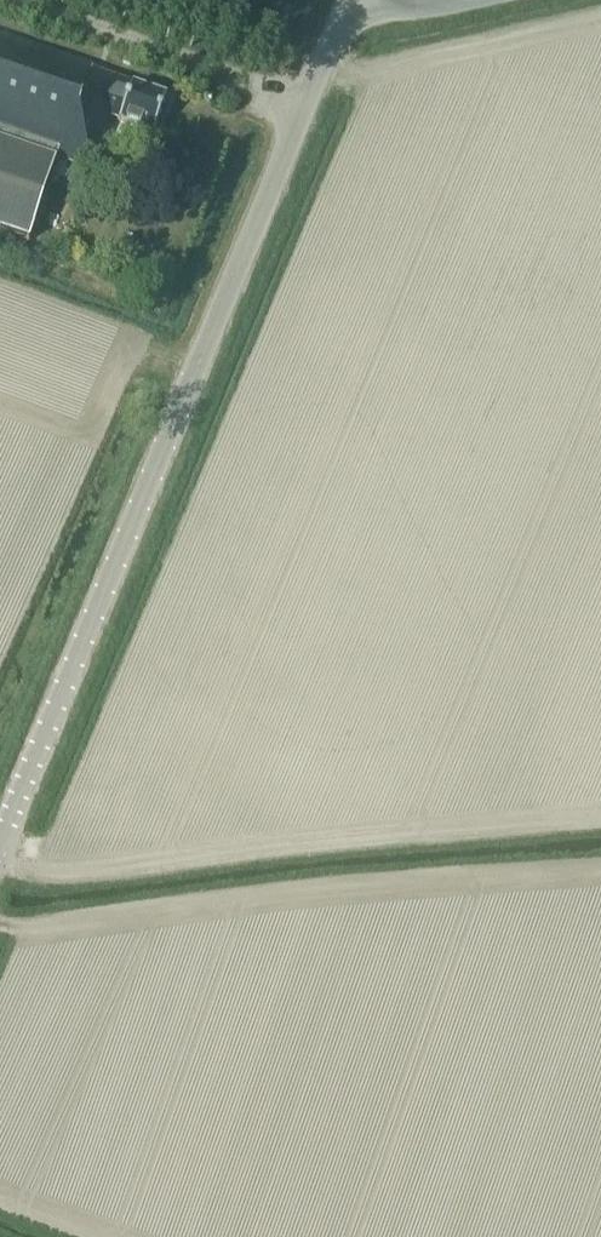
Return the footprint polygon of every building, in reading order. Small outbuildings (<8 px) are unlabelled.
[(165,98),(93,72),(94,68),(0,35),(0,231),(25,240),(54,157),(89,169),(107,118),(152,134),(165,98)]
